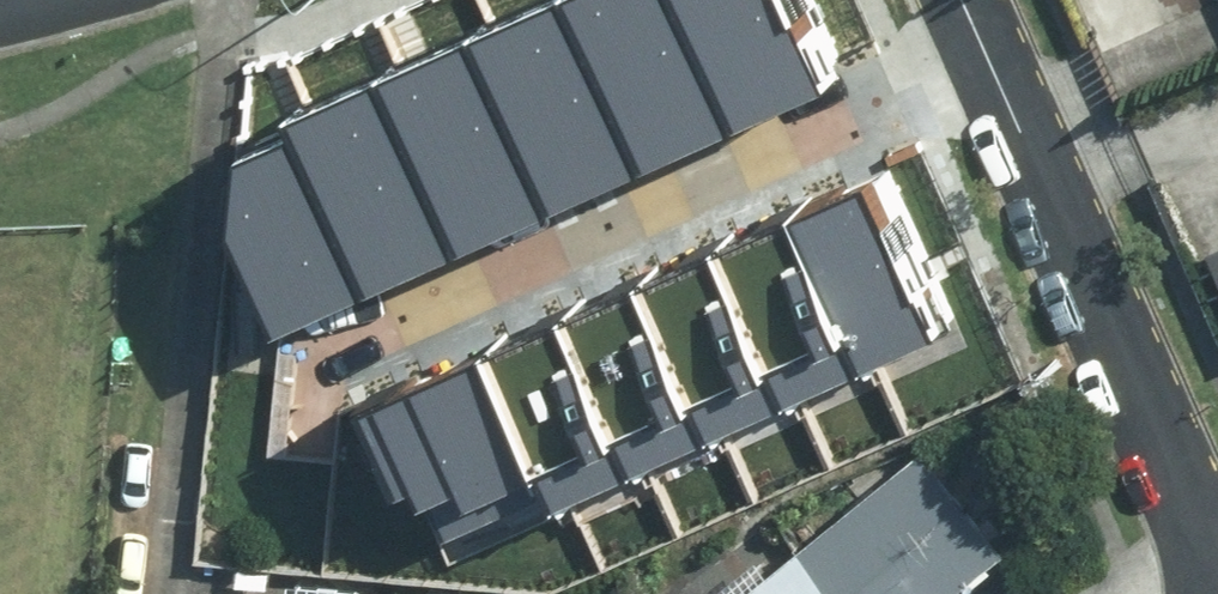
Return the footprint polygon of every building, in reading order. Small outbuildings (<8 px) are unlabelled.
[(558,12),(633,179),(727,136),(664,0),(585,0),(558,12)] [(727,136),(815,97),(766,0),(664,0),(727,136)] [(557,10),(463,51),(541,220),(633,179),(558,12),(557,10)] [(371,93),(447,259),(541,220),(463,51),(371,93)] [(371,93),(286,129),(292,142),(358,302),(448,261),(447,259),(371,93)] [(292,142),(237,167),(222,245),(263,340),(358,302),(292,142)] [(871,194),(776,235),(843,389),(937,348),(871,194)] [(843,389),(776,235),(707,264),(774,418),(843,389)] [(774,418),(707,264),(632,297),(699,450),(774,418)] [(699,450),(632,297),(552,331),(619,485),(699,450)] [(619,485),(552,331),(472,365),(525,487),(539,519),(619,485)] [(472,365),(352,417),(391,506),(406,499),(413,516),(454,498),(461,515),(525,487),(472,365)] [(1007,558),(922,452),(745,593),(961,593),(1007,558)]
